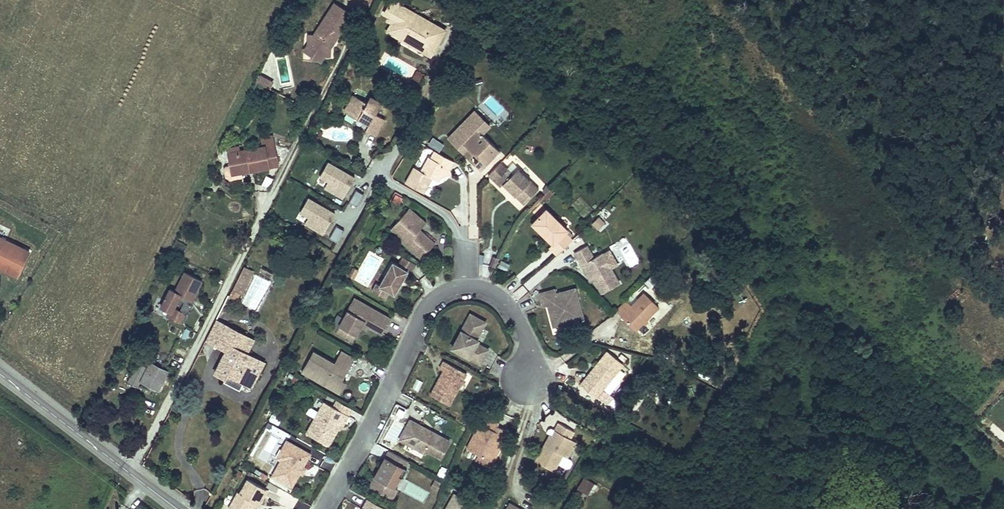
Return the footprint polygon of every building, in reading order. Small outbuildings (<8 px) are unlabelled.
[(333,43),(334,43),(352,15),(335,3),(314,35),(308,35),(308,45),(308,49),(320,49),(320,56),(330,56),(331,47),(333,43)] [(434,50),(446,30),(402,5),(388,31),(400,38),(404,33),(434,50)] [(431,56),(434,50),(404,33),(400,38),(431,56)] [(320,49),(308,49),(308,45),(305,50),(312,55),(312,60),(320,60),(320,56),(320,49)] [(422,75),(417,70),(411,78),(417,82),(422,75)] [(260,75),(256,81),(269,89),(273,82),(260,75)] [(366,130),(375,135),(384,119),(376,114),(382,103),(371,96),(367,102),(354,95),(345,111),(369,125),(366,130)] [(474,164),(480,170),(499,150),(482,134),(490,126),(474,111),(448,138),(469,158),(474,153),(479,159),(474,164)] [(234,125),(231,131),(240,136),(243,130),(234,125)] [(312,133),(309,139),(316,142),(319,137),(312,133)] [(231,165),(233,174),(242,173),(269,168),(268,164),(278,162),(273,136),(262,138),(263,147),(241,151),(229,153),(231,165)] [(441,144),(435,140),(431,145),(437,149),(441,144)] [(447,167),(449,169),(453,161),(435,151),(431,158),(429,157),(421,171),(414,167),(406,183),(424,193),(432,178),(439,182),(442,177),(447,167)] [(518,168),(512,162),(507,168),(512,173),(518,168)] [(355,177),(324,163),(314,182),(344,197),(355,177)] [(496,180),(506,169),(500,164),(490,174),(496,180)] [(233,174),(231,165),(226,166),(224,168),(225,177),(230,180),(241,178),(242,173),(233,174)] [(449,169),(447,167),(442,177),(451,174),(449,169)] [(496,180),(495,181),(501,187),(503,184),(511,192),(513,190),(517,194),(515,196),(524,204),(539,188),(518,168),(512,173),(507,168),(506,169),(496,180)] [(550,189),(543,196),(546,200),(553,193),(550,189)] [(338,207),(309,194),(298,215),(326,228),(338,207)] [(400,239),(422,259),(435,244),(425,234),(424,236),(418,231),(420,230),(425,223),(409,208),(394,225),(404,234),(401,238),(400,239)] [(550,247),(558,255),(572,240),(565,232),(567,230),(546,209),(532,224),(553,244),(550,247)] [(605,224),(599,218),(592,224),(598,231),(605,224)] [(404,234),(394,225),(391,229),(401,238),(404,234)] [(19,274),(29,252),(0,238),(0,265),(19,274)] [(602,292),(619,283),(602,254),(594,259),(588,247),(575,254),(583,267),(586,265),(594,279),(602,292)] [(398,265),(403,256),(398,254),(393,262),(398,265)] [(416,264),(403,256),(398,265),(393,262),(380,286),(390,291),(395,294),(400,284),(398,283),(399,281),(401,282),(407,271),(411,273),(416,264)] [(495,267),(499,259),(493,256),(490,266),(495,267)] [(17,276),(19,274),(0,265),(0,268),(17,276)] [(586,265),(583,267),(591,281),(594,279),(586,265)] [(250,269),(245,266),(241,273),(247,276),(250,269)] [(354,279),(359,270),(353,267),(349,276),(354,279)] [(253,271),(250,269),(247,276),(241,273),(235,285),(244,290),(253,271)] [(169,316),(180,322),(185,313),(187,314),(192,304),(191,303),(202,280),(185,272),(175,291),(170,288),(169,291),(168,290),(164,299),(165,299),(161,307),(172,312),(169,316)] [(386,298),(390,291),(380,286),(376,284),(372,290),(386,298)] [(244,290),(235,285),(232,290),(241,295),(244,290)] [(555,290),(540,293),(544,306),(548,305),(550,304),(552,310),(550,313),(551,320),(557,318),(562,321),(563,324),(583,319),(575,289),(556,294),(555,290)] [(625,300),(616,311),(622,316),(621,317),(636,331),(658,307),(644,293),(632,306),(625,300)] [(354,298),(339,325),(356,335),(361,326),(363,322),(369,326),(382,333),(390,318),(354,298)] [(470,314),(452,348),(481,363),(488,349),(478,344),(474,342),(477,338),(485,322),(470,314)] [(557,318),(551,320),(553,327),(563,324),(562,321),(557,318)] [(206,340),(216,345),(226,326),(216,320),(206,340)] [(356,335),(339,325),(336,330),(353,340),(356,335)] [(253,339),(226,326),(216,345),(227,351),(216,373),(226,378),(228,374),(245,383),(252,386),(258,374),(256,372),(250,369),(256,358),(246,353),(253,339)] [(340,393),(346,383),(341,380),(338,378),(343,369),(346,371),(354,358),(342,351),(334,364),(314,352),(303,372),(340,393)] [(587,377),(581,385),(596,397),(597,395),(608,403),(613,396),(603,389),(623,363),(608,351),(597,365),(599,367),(590,379),(587,377)] [(262,361),(256,358),(250,369),(256,372),(262,361)] [(437,381),(430,394),(450,405),(467,374),(443,361),(439,368),(443,370),(440,376),(442,377),(439,383),(437,381)] [(159,389),(168,371),(150,362),(148,367),(138,362),(128,383),(137,387),(141,380),(159,389)] [(597,365),(587,377),(590,379),(599,367),(597,365)] [(343,369),(338,378),(341,380),(346,371),(343,369)] [(245,383),(228,374),(226,378),(230,380),(228,384),(241,390),(245,383)] [(334,407),(349,415),(352,409),(338,401),(334,407)] [(334,407),(324,402),(307,433),(329,446),(338,429),(336,428),(339,423),(341,424),(343,425),(349,415),(334,407)] [(412,420),(401,440),(420,451),(422,447),(440,457),(450,441),(435,432),(434,434),(425,430),(426,428),(412,420)] [(480,463),(490,468),(499,450),(498,446),(500,441),(506,430),(496,425),(493,430),(479,423),(467,449),(483,457),(480,463)] [(554,471),(558,464),(566,469),(569,468),(572,463),(572,460),(567,457),(575,442),(570,439),(574,431),(559,423),(555,430),(551,428),(548,429),(546,433),(550,435),(536,460),(554,471)] [(310,453),(287,440),(281,451),(286,454),(282,461),(273,476),(291,486),(299,473),(303,466),(310,453)] [(286,454),(281,451),(277,459),(282,461),(286,454)] [(405,460),(389,451),(370,487),(392,499),(398,489),(394,487),(391,486),(405,460)] [(391,486),(394,487),(408,461),(405,460),(391,486)] [(255,470),(253,473),(265,480),(267,477),(255,470)] [(583,477),(578,488),(590,494),(595,482),(583,477)] [(253,507),(256,501),(259,503),(267,490),(248,479),(240,492),(239,492),(230,508),(251,508),(252,508),(253,507)] [(454,494),(446,508),(481,508),(454,494)] [(368,500),(364,508),(385,508),(368,500)]
